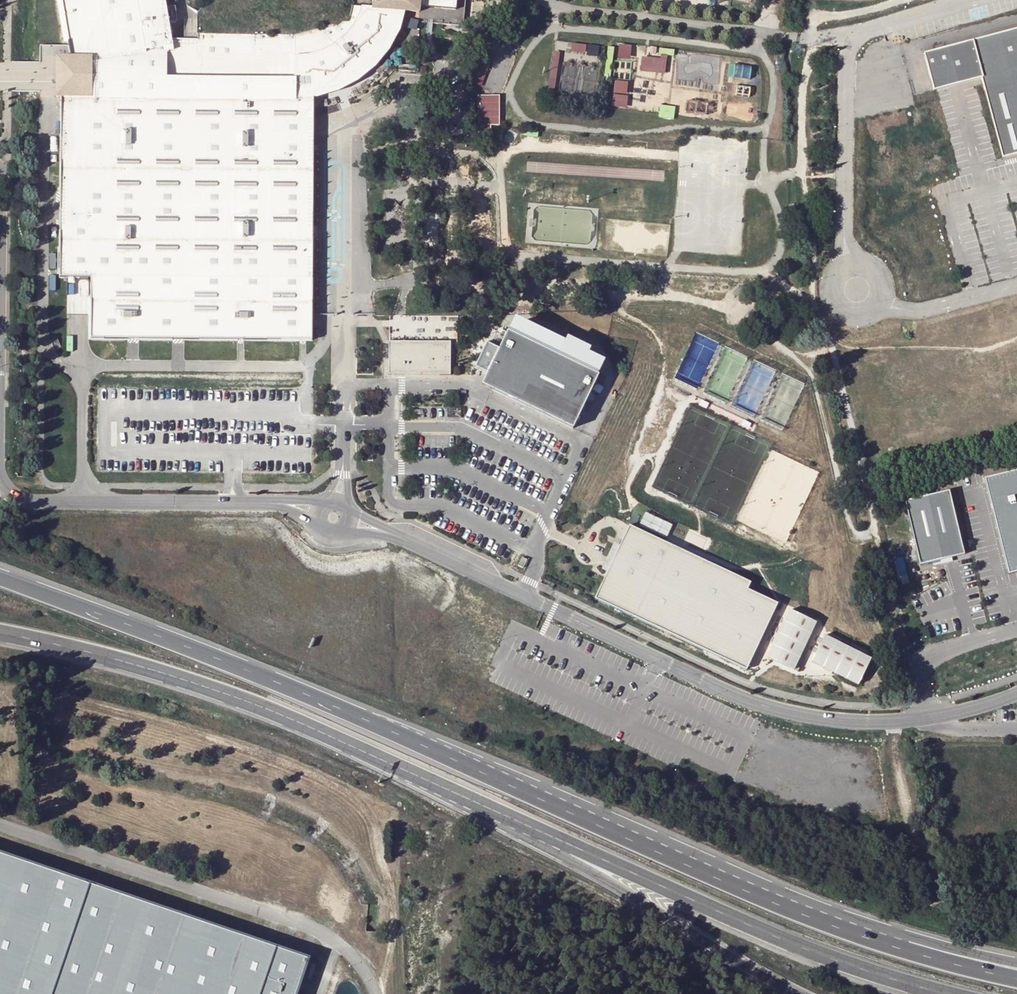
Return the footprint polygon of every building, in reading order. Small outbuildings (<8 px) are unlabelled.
[(296,35),(198,34),(198,39),(172,39),(165,0),(60,0),(70,57),(56,57),(56,75),(57,97),(61,97),(60,277),(66,277),(90,278),(89,338),(312,339),(313,279),(314,123),(314,118),(314,98),(314,86),(322,84),(334,80),(343,76),(349,73),(354,69),(360,65),(368,57),(377,46),(382,39),(385,32),(389,22),(391,18),(393,10),(405,11),(419,12),(418,22),(463,26),(466,0),(374,0),(373,7),(361,6),(353,6),(349,21),(296,35)] [(405,11),(393,10),(391,18),(389,22),(385,32),(382,39),(377,46),(368,57),(360,65),(354,69),(349,73),(343,76),(334,80),(322,84),(314,86),(314,98),(323,96),(334,93),(338,91),(347,87),(354,83),(364,76),(378,64),(386,53),(393,43),(398,33),(401,25),(403,18),(405,11)] [(495,19),(485,19),(485,30),(496,30),(495,19)] [(924,54),(933,91),(980,79),(1002,158),(1016,154),(1016,29),(924,54)] [(573,51),(587,51),(587,43),(573,42),(573,51)] [(621,43),(620,56),(632,57),(633,44),(621,43)] [(589,44),(588,52),(600,54),(601,45),(589,44)] [(668,72),(668,57),(643,56),(643,71),(668,72)] [(487,65),(479,63),(475,83),(484,84),(487,65)] [(613,105),(627,107),(631,81),(616,79),(613,105)] [(507,331),(482,385),(573,429),(599,375),(507,331)] [(450,342),(389,341),(388,374),(450,375),(450,342)] [(984,478),(1008,575),(1016,572),(1016,470),(984,478)] [(954,500),(910,510),(923,566),(967,557),(954,500)] [(666,545),(628,527),(592,599),(631,617),(666,545)] [(747,582),(666,545),(631,617),(744,670),(775,604),(743,590),(747,582)] [(789,607),(765,656),(793,669),(816,620),(789,607)] [(824,632),(810,660),(857,684),(872,657),(824,632)] [(309,957),(0,853),(0,993),(297,993),(309,957)]
